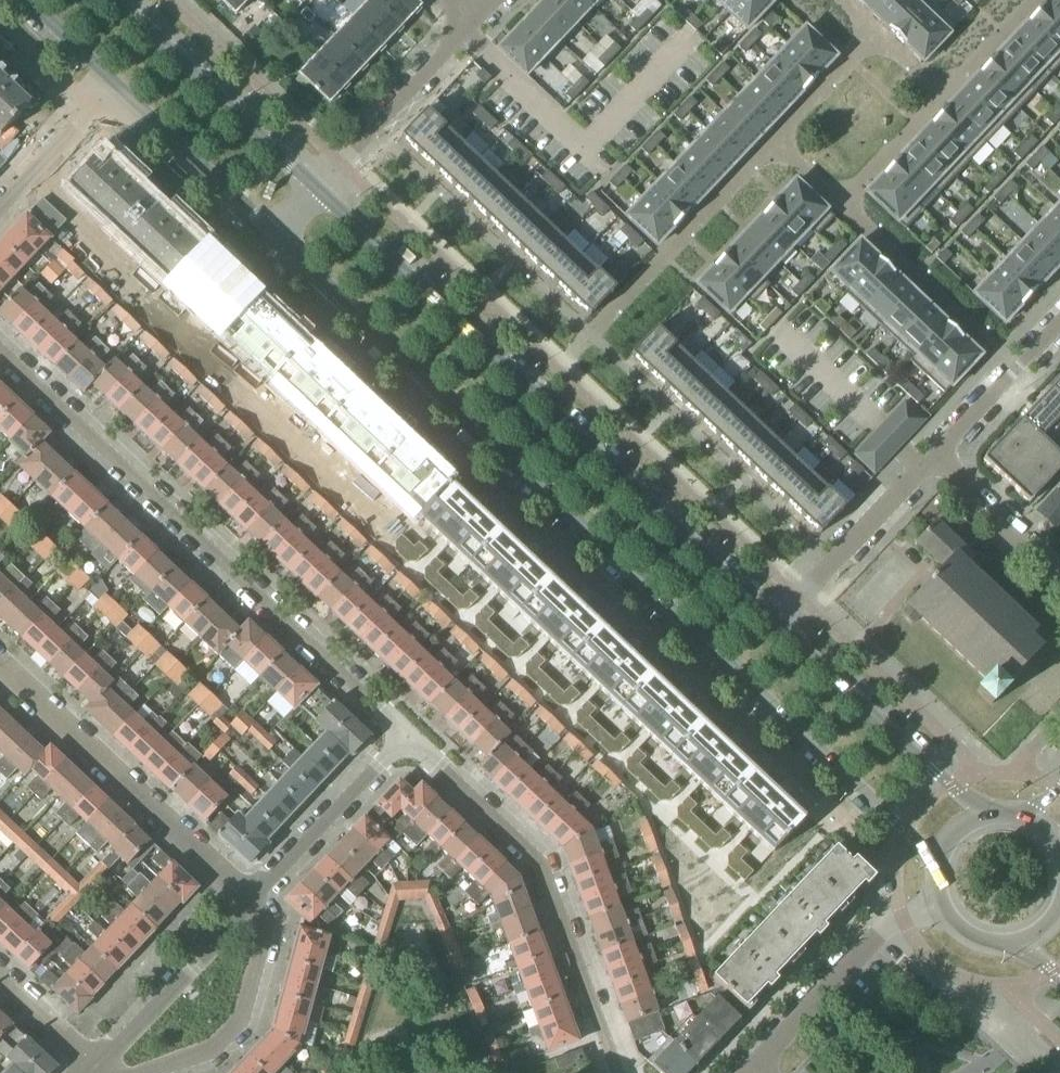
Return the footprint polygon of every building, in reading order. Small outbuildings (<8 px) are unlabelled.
[(234,13),(247,0),(221,0),(234,13)] [(296,10),(301,4),(297,0),(288,0),(286,2),(296,10)] [(354,18),(383,45),(400,26),(374,0),(371,0),(354,18)] [(400,26),(419,7),(412,0),(374,0),(400,26)] [(530,13),(559,41),(575,24),(550,0),(542,0),(530,13)] [(575,24),(591,7),(584,0),(550,0),(575,24)] [(727,11),(738,0),(716,0),(727,11)] [(727,11),(746,28),(772,0),(738,0),(727,11)] [(867,13),(880,0),(853,0),(867,13)] [(884,29),(912,0),(911,0),(880,0),(867,13),(884,29)] [(884,29),(901,46),(929,17),(912,0),(884,29)] [(1048,3),(1059,15),(1059,0),(1051,0),(1048,3)] [(1032,20),(1059,47),(1059,15),(1048,3),(1032,20)] [(642,6),(633,15),(640,20),(648,11),(642,6)] [(676,13),(685,22),(691,16),(682,7),(676,13)] [(300,14),(308,23),(314,16),(306,8),(300,14)] [(769,11),(760,20),(767,26),(776,17),(769,11)] [(530,13),(514,30),(543,58),(559,41),(530,13)] [(269,21),(278,29),(284,23),(275,14),(269,21)] [(640,20),(633,15),(625,24),(631,30),(640,20)] [(691,16),(685,22),(694,31),(700,24),(691,16)] [(929,17),(901,46),(919,63),(947,34),(929,17)] [(354,18),(336,37),(365,64),(383,45),(354,18)] [(1016,37),(1046,66),(1059,52),(1059,47),(1032,20),(1016,37)] [(282,33),(290,41),(296,35),(288,27),(282,33)] [(240,41),(254,54),(267,41),(254,28),(240,41)] [(753,28),(744,37),(750,43),(759,34),(753,28)] [(805,28),(788,46),(818,75),(835,57),(805,28)] [(543,58),(514,30),(497,48),(526,76),(543,58)] [(336,37),(318,56),(347,83),(365,64),(336,37)] [(750,43),(744,37),(736,46),(742,52),(750,43)] [(1016,37),(999,54),(1030,83),(1046,66),(1016,37)] [(610,39),(601,49),(607,54),(616,45),(610,39)] [(726,49),(717,40),(711,46),(720,55),(726,49)] [(788,46),(772,63),(802,92),(818,75),(788,46)] [(607,54),(601,49),(593,58),(599,64),(607,54)] [(999,54),(983,71),(1014,100),(1030,83),(999,54)] [(347,83),(318,56),(300,75),(314,89),(317,92),(318,92),(329,102),(347,83)] [(721,62),(712,71),(718,77),(727,68),(721,62)] [(772,63),(756,80),(786,109),(802,92),(772,63)] [(491,78),(481,70),(476,76),(485,85),(491,78)] [(718,77),(712,71),(703,80),(710,86),(718,77)] [(983,71),(967,88),(998,117),(1014,100),(983,71)] [(578,73),(569,83),(575,88),(584,79),(578,73)] [(756,80),(740,97),(770,126),(786,109),(756,80)] [(575,88),(569,83),(560,92),(567,98),(575,88)] [(967,88),(951,105),(982,134),(998,117),(967,88)] [(688,96),(680,105),(686,111),(695,102),(688,96)] [(740,97),(724,114),(754,143),(770,126),(740,97)] [(686,111),(680,105),(671,114),(677,120),(686,111)] [(951,105),(935,122),(966,151),(982,134),(951,105)] [(473,113),(482,121),(488,115),(479,107),(473,113)] [(415,150),(419,154),(446,125),(428,108),(401,137),(413,148),(415,150)] [(1058,110),(1049,119),(1056,125),(1059,120),(1059,112),(1058,110)] [(724,114),(708,131),(738,160),(754,143),(724,114)] [(488,115),(482,121),(491,130),(497,124),(488,115)] [(666,124),(674,131),(678,127),(670,119),(666,124)] [(935,122),(919,139),(949,168),(966,151),(935,122)] [(426,160),(436,170),(448,157),(463,141),(448,126),(446,125),(419,154),(426,160)] [(656,130),(647,139),(654,145),(662,136),(656,130)] [(692,148),(692,149),(722,177),(738,160),(708,131),(692,148)] [(1034,135),(1026,144),(1032,150),(1041,141),(1034,135)] [(507,145),(516,154),(522,147),(513,139),(507,145)] [(654,145),(647,139),(639,148),(645,154),(654,145)] [(919,139),(903,156),(933,185),(949,168),(919,139)] [(448,181),(453,186),(480,157),(463,141),(448,157),(436,170),(442,175),(448,181)] [(1032,150),(1026,144),(1017,153),(1023,159),(1032,150)] [(1045,145),(1037,154),(1043,160),(1052,151),(1045,145)] [(522,147),(516,154),(525,162),(531,156),(522,147)] [(692,149),(676,165),(706,194),(722,177),(692,149)] [(69,187),(121,236),(151,203),(133,187),(137,183),(137,182),(137,173),(136,173),(130,167),(125,171),(121,167),(121,168),(118,172),(99,154),(97,156),(97,157),(69,187)] [(1043,160),(1037,154),(1028,163),(1034,169),(1043,160)] [(903,156),(886,173),(917,202),(933,185),(903,156)] [(468,200),(470,202),(498,173),(480,157),(453,186),(457,190),(468,200)] [(624,164),(615,173),(622,179),(630,170),(624,164)] [(660,182),(660,183),(689,211),(690,210),(706,194),(676,165),(660,182)] [(1002,169),(993,178),(1000,184),(1009,175),(1002,169)] [(541,177),(550,186),(556,179),(547,171),(541,177)] [(483,214),(487,218),(515,189),(498,173),(470,202),(472,204),(483,214)] [(622,179),(615,173),(607,182),(613,188),(622,179)] [(917,202),(886,173),(870,191),(900,220),(917,202)] [(776,196),(775,196),(806,225),(823,207),(792,178),(792,179),(776,196)] [(1000,184),(993,178),(985,187),(991,193),(1000,184)] [(556,179),(550,186),(559,194),(565,188),(556,179)] [(1013,179),(1004,188),(1011,194),(1019,185),(1013,179)] [(660,183),(643,199),(673,228),(689,211),(660,183)] [(1011,194),(1004,188),(996,197),(1002,203),(1011,194)] [(499,229),(504,234),(531,206),(515,189),(487,218),(499,229)] [(585,199),(594,208),(600,201),(591,193),(585,199)] [(760,212),(759,213),(790,242),(806,225),(775,196),(760,212)] [(64,220),(42,199),(30,212),(54,234),(66,222),(64,220)] [(673,228),(643,199),(626,217),(626,218),(656,246),(673,228)] [(600,201),(594,208),(603,216),(609,210),(600,201)] [(121,236),(172,284),(201,251),(184,234),(187,230),(188,230),(188,229),(187,229),(187,221),(180,215),(176,219),(172,215),(171,216),(168,220),(151,203),(121,236)] [(970,203),(961,212),(967,218),(976,209),(970,203)] [(514,244),(521,250),(548,222),(531,206),(504,234),(514,244)] [(1043,224),(1059,240),(1059,208),(1059,207),(1043,224)] [(967,218),(961,212),(953,221),(959,227),(967,218)] [(70,213),(64,220),(66,222),(71,227),(78,220),(70,213)] [(744,230),(743,230),(774,259),(790,242),(759,213),(744,230)] [(981,213),(972,222),(978,228),(987,219),(981,213)] [(26,216),(13,230),(37,253),(50,239),(26,216)] [(529,257),(538,267),(566,238),(548,222),(521,250),(525,254),(527,256),(529,257)] [(978,228),(972,222),(964,231),(970,237),(978,228)] [(1027,241),(1057,270),(1059,267),(1059,240),(1043,224),(1027,241)] [(619,231),(628,240),(634,234),(625,225),(619,231)] [(88,229),(81,236),(89,243),(96,236),(88,229)] [(13,230),(1,243),(25,266),(37,253),(13,230)] [(728,246),(727,247),(758,276),(774,259),(743,230),(728,246)] [(634,234),(628,240),(637,249),(643,242),(634,234)] [(78,248),(81,251),(89,243),(81,236),(78,239),(78,248)] [(937,237),(929,246),(935,252),(944,243),(937,237)] [(538,267),(555,283),(583,254),(566,238),(538,267)] [(840,240),(832,249),(838,255),(847,246),(840,240)] [(1027,241),(1011,258),(1041,287),(1057,270),(1027,241)] [(831,273),(849,290),(878,259),(860,242),(831,273)] [(0,244),(0,266),(16,281),(19,277),(16,275),(25,266),(1,243),(0,244)] [(88,257),(96,249),(89,243),(81,251),(88,257)] [(711,264),(741,293),(758,276),(727,247),(711,264)] [(948,248),(940,257),(946,262),(955,253),(948,248)] [(96,249),(88,257),(95,264),(102,256),(96,249)] [(838,255),(832,249),(823,258),(829,264),(838,255)] [(51,285),(66,270),(72,264),(74,261),(63,251),(41,275),(51,285)] [(172,284),(221,331),(252,299),(234,282),(238,278),(238,277),(238,268),(237,269),(230,262),(226,267),(222,263),(221,264),(222,264),(219,267),(201,251),(172,284)] [(571,297),(572,299),(600,270),(583,254),(555,283),(571,297)] [(109,262),(102,256),(95,264),(101,270),(109,262)] [(1011,258),(994,276),(1025,304),(1041,287),(1011,258)] [(849,290),(866,306),(895,275),(878,259),(849,290)] [(101,270),(108,276),(116,268),(109,262),(101,270)] [(130,269),(122,262),(116,268),(123,276),(130,269)] [(82,274),(72,264),(66,270),(77,280),(82,274)] [(741,293),(711,264),(694,281),(694,282),(725,311),(741,293)] [(1,291),(9,282),(12,285),(16,281),(0,266),(0,290),(1,291)] [(123,276),(116,268),(108,276),(111,279),(120,279),(123,276)] [(600,270),(572,299),(582,308),(585,310),(590,316),(618,287),(600,270)] [(808,274),(799,283),(805,289),(814,280),(808,274)] [(866,306),(883,322),(912,291),(895,275),(866,306)] [(1025,304),(994,276),(978,293),(1008,322),(1025,304)] [(138,277),(132,283),(139,291),(146,284),(138,277)] [(83,286),(94,297),(100,290),(89,280),(83,286)] [(129,296),(132,299),(139,291),(132,283),(129,287),(129,296)] [(805,289),(799,283),(790,292),(797,298),(805,289)] [(12,326),(45,291),(38,285),(27,296),(19,289),(0,310),(0,315),(12,326)] [(100,290),(94,297),(105,307),(111,301),(100,290)] [(12,326),(26,340),(48,316),(41,310),(52,298),(45,291),(12,326)] [(146,297),(139,291),(132,299),(138,305),(146,297)] [(883,322),(900,338),(929,307),(912,291),(883,322)] [(692,301),(701,309),(707,303),(698,295),(692,301)] [(153,304),(146,297),(138,305),(145,312),(153,304)] [(221,331),(272,379),(302,347),(285,330),(288,326),(289,326),(289,325),(288,325),(288,316),(287,316),(281,310),(277,315),(273,311),(272,311),(272,312),(269,315),(252,299),(221,331)] [(830,310),(821,301),(815,307),(824,316),(830,310)] [(707,303),(701,309),(710,318),(716,312),(707,303)] [(159,310),(153,304),(145,312),(152,318),(159,310)] [(111,313),(122,323),(128,317),(117,307),(111,313)] [(900,338),(917,354),(946,323),(929,307),(900,338)] [(776,308),(767,317),(773,323),(782,314),(776,308)] [(180,317),(172,309),(166,316),(174,324),(180,317)] [(152,318),(158,324),(166,316),(159,310),(152,318)] [(26,340),(40,353),(73,319),(66,312),(55,323),(48,316),(26,340)] [(171,327),(174,324),(166,316),(158,324),(161,327),(171,327)] [(128,317),(122,323),(133,333),(139,327),(128,317)] [(773,323),(767,317),(759,326),(765,332),(773,323)] [(832,324),(841,332),(847,326),(838,317),(832,324)] [(40,353),(55,367),(77,343),(70,336),(80,325),(73,319),(40,353)] [(639,362),(646,368),(673,340),(673,339),(655,322),(655,323),(628,351),(639,362)] [(917,354),(934,370),(963,339),(946,323),(917,354)] [(196,332),(188,325),(182,331),(190,339),(196,332)] [(847,326),(841,332),(850,341),(856,335),(847,326)] [(726,333),(735,342),(741,335),(732,327),(726,333)] [(179,344),(182,347),(190,339),(182,331),(179,335),(179,344)] [(140,340),(151,350),(157,344),(146,334),(140,340)] [(741,335),(735,342),(733,344),(739,350),(748,341),(741,335)] [(55,367),(69,380),(101,345),(95,339),(84,350),(77,343),(55,367)] [(189,353),(196,345),(190,339),(182,347),(189,353)] [(655,377),(663,384),(690,356),(690,355),(673,339),(673,340),(646,368),(646,369),(655,377)] [(963,339),(934,370),(952,388),(952,387),(981,356),(963,339)] [(157,344),(151,350),(162,361),(168,355),(157,344)] [(83,394),(92,385),(105,369),(98,363),(108,352),(101,345),(69,380),(83,394)] [(203,352),(196,345),(189,353),(195,360),(203,352)] [(272,379),(322,427),(353,395),(336,378),(340,374),(340,373),(339,373),(339,365),(332,359),(328,363),(324,359),(323,360),(320,363),(302,347),(272,379)] [(866,356),(875,364),(881,358),(872,350),(866,356)] [(210,358),(203,352),(195,360),(202,366),(210,358)] [(669,390),(680,401),(707,372),(690,355),(690,356),(663,384),(663,385),(665,387),(667,389),(669,390)] [(92,385),(106,398),(139,363),(132,356),(121,368),(114,360),(105,369),(92,385)] [(202,366),(209,372),(216,364),(210,358),(202,366)] [(230,365),(223,358),(216,364),(224,372),(230,365)] [(881,358),(875,364),(884,373),(890,367),(881,358)] [(168,367),(179,377),(184,371),(174,360),(168,367)] [(106,398),(120,411),(142,387),(135,381),(146,369),(139,363),(106,398)] [(212,375),(221,375),(224,372),(216,364),(209,372),(212,375)] [(751,376),(760,384),(766,378),(757,369),(751,376)] [(184,371),(179,377),(189,387),(195,381),(184,371)] [(239,372),(233,379),(241,386),(247,380),(239,372)] [(696,416),(697,417),(724,388),(707,372),(680,401),(696,416)] [(766,378),(760,384),(769,393),(775,387),(766,378)] [(230,392),(233,394),(241,386),(233,379),(230,382),(230,392)] [(1051,388),(1059,396),(1059,379),(1051,388)] [(900,388),(909,397),(915,390),(906,382),(900,388)] [(120,411),(134,425),(168,390),(160,383),(149,394),(142,387),(120,411)] [(233,394),(240,401),(247,393),(241,386),(233,394)] [(16,402),(0,387),(0,419),(16,402)] [(213,397),(202,387),(196,393),(207,403),(213,397)] [(711,431),(714,433),(741,405),(741,404),(724,388),(697,417),(711,431)] [(1036,404),(1059,427),(1059,396),(1051,388),(1036,404)] [(134,425),(148,437),(170,414),(163,408),(174,396),(168,390),(134,425)] [(915,390),(909,397),(918,405),(924,399),(915,390)] [(240,401),(246,407),(254,399),(247,393),(240,401)] [(322,427),(373,475),(404,442),(386,426),(390,422),(390,421),(390,412),(389,412),(383,406),(378,411),(374,407),(374,408),(371,411),(353,395),(322,427)] [(162,451),(176,464),(199,441),(191,434),(202,423),(201,421),(212,409),(218,414),(224,408),(213,397),(207,403),(195,416),(162,451)] [(254,399),(246,407),(253,413),(260,405),(254,399)] [(10,441),(32,418),(16,402),(0,419),(0,432),(10,441)] [(785,408),(794,416),(800,410),(791,402),(785,408)] [(927,423),(905,402),(879,429),(853,457),(875,478),(901,450),(927,423)] [(726,444),(731,449),(758,421),(758,420),(741,404),(741,405),(714,433),(722,441),(724,443),(726,444)] [(1021,420),(1052,450),(1053,449),(1059,442),(1059,427),(1036,404),(1021,420)] [(253,413),(259,420),(267,412),(260,405),(253,413)] [(281,412),(274,405),(267,412),(275,419),(281,412)] [(148,437),(162,451),(195,416),(188,410),(178,421),(170,414),(148,437)] [(800,410),(794,416),(803,425),(809,419),(800,410)] [(262,423),(272,422),(275,419),(267,412),(259,420),(262,423)] [(224,420),(235,431),(241,424),(230,414),(224,420)] [(2,449),(19,465),(48,433),(32,418),(10,441),(2,449)] [(283,427),(291,434),(297,428),(289,420),(283,427)] [(737,454),(748,465),(775,437),(775,436),(758,420),(758,421),(731,449),(737,454)] [(1021,420),(983,460),(1029,503),(1059,470),(1059,456),(1053,449),(1052,450),(1021,420)] [(241,424),(235,431),(246,441),(252,435),(241,424)] [(280,439),(283,442),(291,434),(283,427),(280,430),(280,439)] [(24,472),(34,482),(56,459),(40,443),(49,434),(48,433),(19,465),(13,471),(20,477),(24,472)] [(297,441),(291,434),(283,442),(290,449),(297,441)] [(819,440),(828,449),(834,442),(825,434),(819,440)] [(176,464),(191,478),(224,443),(217,436),(206,448),(199,441),(176,464)] [(753,469),(765,481),(792,453),(792,452),(775,436),(775,437),(748,465),(753,469)] [(253,447),(264,457),(270,451),(259,441),(253,447)] [(297,441),(290,449),(296,455),(304,447),(297,441)] [(417,517),(469,566),(499,533),(482,516),(485,512),(486,512),(486,511),(485,511),(485,503),(484,503),(478,497),(474,501),(470,497),(469,498),(466,502),(447,484),(445,486),(446,486),(441,491),(427,477),(434,470),(433,470),(441,470),(441,469),(440,469),(440,460),(433,454),(429,458),(425,454),(424,455),(421,459),(404,442),(373,475),(403,503),(418,516),(417,517)] [(834,442),(828,449),(837,458),(843,451),(834,442)] [(191,478),(205,491),(227,468),(220,461),(230,449),(224,443),(191,478)] [(304,447),(296,455),(303,461),(311,453),(304,447)] [(270,451),(264,457),(275,468),(280,461),(270,451)] [(781,496),(782,497),(809,468),(792,452),(792,453),(765,481),(768,484),(779,494),(781,496)] [(303,461),(310,468),(317,460),(311,453),(303,461)] [(331,460),(324,453),(317,460),(325,467),(331,460)] [(73,474),(56,459),(34,482),(51,498),(73,474)] [(860,467),(851,459),(845,465),(854,473),(860,467)] [(313,471),(322,470),(325,467),(317,460),(310,468),(313,471)] [(205,491),(219,505),(252,470),(245,463),(234,474),(227,468),(205,491)] [(281,474),(292,484),(298,478),(287,467),(281,474)] [(340,468),(334,474),(341,482),(347,476),(340,468)] [(793,508),(799,513),(826,485),(826,484),(809,468),(782,497),(782,498),(793,508)] [(219,505),(233,518),(255,494),(248,488),(259,476),(252,470),(219,505)] [(51,498),(67,514),(90,490),(73,474),(51,498)] [(331,488),(333,490),(341,482),(334,474),(330,478),(331,488)] [(347,476),(341,482),(348,488),(355,495),(361,488),(347,476)] [(298,478),(292,484),(303,494),(309,488),(298,478)] [(333,490),(340,497),(348,488),(341,482),(333,490)] [(826,485),(799,513),(809,523),(817,530),(844,501),(826,484),(826,485)] [(355,495),(348,488),(340,497),(347,503),(355,495)] [(355,495),(363,503),(370,497),(361,488),(355,495)] [(67,514),(84,530),(106,506),(90,490),(67,514)] [(233,518),(247,531),(280,496),(273,490),(262,501),(255,494),(233,518)] [(1047,520),(1059,506),(1059,494),(1056,490),(1037,510),(1036,509),(1036,510),(1047,520)] [(309,500),(320,511),(327,505),(315,494),(309,500)] [(355,495),(347,503),(350,507),(360,506),(363,503),(355,495)] [(0,496),(0,508),(5,513),(12,506),(0,496)] [(247,531),(261,544),(283,520),(276,514),(287,503),(280,496),(247,531)] [(327,505),(320,511),(331,521),(337,515),(327,505)] [(5,513),(6,514),(17,524),(23,517),(12,506),(5,513)] [(93,553),(101,545),(123,522),(106,506),(84,530),(77,538),(93,553)] [(1047,520),(1058,531),(1058,530),(1057,529),(1059,526),(1059,506),(1047,520)] [(6,514),(0,520),(11,530),(17,524),(6,514)] [(261,544),(276,558),(309,523),(302,516),(291,528),(283,520),(261,544)] [(337,527),(348,537),(354,531),(343,521),(337,527)] [(975,558),(937,522),(936,521),(916,542),(943,568),(907,605),(909,607),(901,615),(912,624),(919,617),(968,565),(975,558)] [(101,545),(118,562),(140,538),(123,522),(101,545)] [(316,529),(309,523),(276,558),(289,571),(311,548),(305,541),(316,529)] [(34,528),(28,534),(35,540),(38,544),(44,537),(34,528)] [(354,531),(348,537),(359,548),(365,542),(354,531)] [(469,566),(519,613),(550,580),(532,564),(536,560),(536,559),(536,550),(535,550),(529,544),(524,549),(520,545),(520,546),(517,549),(499,533),(469,566)] [(22,540),(29,547),(35,540),(28,534),(22,540)] [(390,547),(396,553),(407,541),(401,535),(390,547)] [(38,544),(49,553),(51,555),(56,549),(44,537),(38,544)] [(118,562),(134,577),(156,553),(140,538),(118,562)] [(29,547),(43,560),(49,553),(38,544),(35,540),(29,547)] [(396,553),(402,559),(413,547),(407,541),(396,553)] [(289,571),(303,585),(337,549),(330,543),(319,555),(311,548),(289,571)] [(413,547),(410,551),(419,559),(427,551),(418,543),(414,548),(413,547)] [(366,554),(377,564),(383,558),(372,548),(366,554)] [(303,585),(318,598),(340,574),(333,568),(344,556),(337,549),(303,585)] [(416,563),(419,559),(410,551),(402,559),(406,563),(416,563)] [(43,560),(57,573),(63,567),(61,565),(62,564),(51,555),(49,553),(43,560)] [(134,577),(150,592),(173,569),(156,553),(134,577)] [(383,558),(377,564),(388,575),(393,568),(383,558)] [(428,565),(427,567),(435,575),(436,573),(437,574),(443,567),(435,559),(435,558),(428,565)] [(61,565),(63,567),(72,576),(78,569),(67,559),(62,564),(61,565)] [(968,565),(919,617),(929,627),(928,628),(929,629),(931,628),(941,637),(939,639),(941,640),(942,639),(952,648),(951,650),(952,651),(953,650),(964,659),(962,661),(964,662),(965,660),(975,670),(974,672),(975,673),(976,671),(987,681),(978,691),(992,705),(1008,687),(1007,686),(1050,640),(1037,628),(1035,630),(1025,620),(1026,619),(1025,617),(1024,619),(1013,609),(1015,608),(1014,607),(1012,608),(1002,598),(1003,597),(1002,595),(1000,597),(991,587),(992,586),(991,585),(989,586),(979,576),(980,575),(980,574),(979,574),(978,575),(968,565)] [(57,573),(71,587),(77,580),(72,576),(63,567),(57,573)] [(428,583),(435,575),(427,567),(424,570),(424,580),(428,583)] [(72,576),(77,580),(83,587),(89,580),(78,569),(72,576)] [(150,592),(167,608),(190,585),(173,569),(150,592)] [(318,598),(331,611),(365,576),(358,570),(347,582),(340,574),(318,598)] [(25,578),(18,572),(8,583),(1,576),(0,577),(0,605),(25,578)] [(435,575),(428,583),(434,589),(443,579),(437,574),(436,573),(435,575)] [(394,581),(405,591),(411,584),(400,574),(394,581)] [(331,611),(346,625),(368,601),(361,595),(372,583),(365,576),(331,611)] [(8,624),(29,603),(22,596),(32,585),(25,578),(0,605),(0,617),(8,624)] [(434,589),(440,595),(449,585),(443,579),(434,589)] [(77,580),(71,587),(77,593),(83,587),(77,580)] [(519,613),(570,661),(600,629),(583,612),(586,608),(587,608),(587,607),(586,607),(586,598),(585,598),(579,592),(575,596),(571,593),(570,593),(567,597),(550,580),(519,613)] [(100,602),(106,596),(108,593),(101,581),(90,593),(100,602)] [(411,584),(405,591),(416,601),(422,595),(411,584)] [(183,623),(183,624),(206,600),(190,585),(167,608),(169,610),(160,619),(174,633),(183,623)] [(440,595),(447,601),(455,591),(449,585),(440,595)] [(455,591),(447,601),(453,607),(462,597),(455,591)] [(462,597),(461,599),(470,607),(478,599),(477,599),(469,591),(462,598),(462,597)] [(105,607),(111,601),(106,596),(100,602),(105,607)] [(346,625),(360,638),(393,603),(386,596),(375,608),(368,601),(346,625)] [(8,624),(22,638),(53,605),(46,598),(36,609),(29,603),(8,624)] [(467,610),(470,607),(461,599),(453,607),(457,611),(467,610)] [(183,624),(200,640),(223,616),(206,600),(183,624)] [(122,622),(127,617),(111,601),(105,607),(119,620),(122,622)] [(422,607),(433,618),(439,611),(428,601),(422,607)] [(94,608),(99,613),(105,607),(100,602),(94,608)] [(360,638),(374,652),(396,628),(389,622),(400,610),(393,603),(360,638)] [(22,638),(36,652),(57,629),(49,622),(60,611),(53,605),(22,638)] [(479,613),(477,615),(486,623),(487,621),(487,622),(494,615),(485,606),(479,613)] [(99,613),(113,627),(119,620),(105,607),(99,613)] [(439,611),(433,618),(445,629),(451,622),(439,611)] [(478,631),(486,623),(477,615),(474,618),(475,627),(478,631)] [(217,656),(227,646),(239,632),(223,616),(200,640),(217,656)] [(113,627),(127,639),(133,634),(132,633),(133,632),(122,622),(119,620),(113,627)] [(486,623),(478,631),(485,637),(493,627),(487,622),(487,621),(486,623)] [(227,646),(243,661),(265,638),(248,622),(239,632),(227,646)] [(374,652),(388,665),(422,630),(415,623),(404,635),(396,628),(374,652)] [(36,652),(51,665),(81,632),(74,625),(64,636),(57,629),(36,652)] [(138,639),(144,633),(138,627),(133,632),(132,633),(133,634),(138,639)] [(485,637),(491,643),(500,633),(493,627),(485,637)] [(450,635),(461,645),(467,639),(457,628),(450,635)] [(570,661),(621,709),(651,677),(634,660),(638,656),(638,655),(637,655),(637,646),(637,647),(630,640),(626,645),(622,641),(621,642),(622,642),(618,645),(600,629),(570,661)] [(388,665),(402,678),(425,655),(418,648),(429,637),(422,630),(388,665)] [(51,665),(65,678),(85,656),(78,649),(88,638),(81,632),(51,665)] [(138,639),(146,647),(154,654),(154,655),(161,648),(144,633),(138,639)] [(491,643),(497,649),(506,639),(500,633),(491,643)] [(127,639),(141,653),(146,647),(138,639),(133,634),(127,639)] [(243,661),(260,677),(282,654),(265,638),(243,661)] [(467,639),(461,645),(472,655),(478,649),(467,639)] [(506,639),(497,649),(504,655),(513,645),(506,639)] [(513,645),(511,647),(521,655),(528,647),(520,639),(513,646),(513,645)] [(148,660),(154,654),(146,647),(141,653),(148,660)] [(518,658),(521,655),(511,647),(504,655),(507,658),(508,659),(518,658)] [(154,655),(160,660),(171,671),(178,664),(161,648),(154,655)] [(402,678),(417,692),(450,657),(443,650),(432,662),(425,655),(402,678)] [(65,678),(78,691),(109,658),(102,651),(92,663),(85,656),(65,678)] [(260,677),(276,693),(298,670),(282,654),(260,677)] [(484,654),(478,661),(489,671),(495,665),(484,654)] [(529,661),(528,662),(537,671),(538,669),(538,670),(545,663),(536,654),(529,661)] [(417,692),(431,705),(452,682),(445,675),(456,663),(450,657),(417,692)] [(86,710),(87,711),(113,682),(106,676),(116,665),(109,658),(78,691),(92,704),(86,710)] [(155,666),(169,680),(175,674),(171,671),(160,660),(155,666)] [(529,679),(537,671),(528,662),(525,666),(525,675),(526,676),(529,679)] [(171,671),(175,674),(182,681),(183,680),(189,674),(178,664),(171,671)] [(495,665),(489,671),(500,681),(506,675),(495,665)] [(537,671),(529,679),(535,685),(544,675),(538,670),(538,669),(537,671)] [(276,693),(293,709),(315,686),(298,670),(276,693)] [(175,674),(169,680),(176,687),(182,681),(175,674)] [(535,685),(542,691),(551,681),(544,675),(535,685)] [(194,691),(203,699),(205,701),(211,694),(200,684),(203,681),(198,676),(189,686),(194,691)] [(431,705),(444,718),(478,683),(471,676),(459,689),(452,682),(431,705)] [(621,709),(671,757),(702,724),(684,708),(688,704),(688,703),(688,694),(687,694),(681,688),(676,693),(672,689),(672,690),(669,693),(651,677),(621,709)] [(87,711),(100,724),(131,691),(117,678),(113,682),(87,711)] [(506,688),(517,698),(524,692),(513,681),(506,688)] [(542,691),(548,697),(557,687),(551,681),(542,691)] [(478,683),(444,718),(459,732),(480,709),(473,702),(484,689),(478,683)] [(306,714),(327,733),(352,756),(353,756),(352,755),(366,740),(367,741),(368,740),(360,733),(363,730),(363,729),(362,730),(315,686),(293,709),(276,727),(283,733),(303,711),(306,714)] [(557,687),(548,697),(554,703),(563,693),(557,687)] [(563,693),(562,694),(571,703),(579,695),(570,687),(564,694),(563,693)] [(100,724),(115,737),(136,715),(128,708),(138,698),(131,691),(100,724)] [(188,697),(197,706),(203,699),(194,691),(188,697)] [(524,692),(517,698),(528,709),(535,702),(524,692)] [(205,701),(217,712),(222,717),(228,710),(211,694),(205,701)] [(568,706),(571,703),(562,694),(554,703),(558,706),(558,707),(568,706)] [(211,719),(212,718),(217,712),(205,701),(203,699),(197,706),(211,719)] [(580,709),(579,710),(587,718),(588,717),(589,717),(595,710),(587,702),(586,702),(580,709)] [(459,732),(472,745),(505,710),(499,704),(488,716),(480,709),(459,732)] [(115,737),(129,751),(160,718),(159,717),(158,719),(145,706),(136,715),(115,737)] [(535,714),(546,725),(552,718),(541,708),(535,714)] [(228,710),(222,717),(232,727),(237,721),(244,727),(250,720),(243,713),(239,717),(230,709),(229,711),(228,710)] [(472,745),(487,758),(508,735),(502,729),(512,717),(505,710),(472,745)] [(579,726),(587,718),(579,710),(575,713),(576,723),(579,726)] [(213,723),(224,733),(225,734),(231,727),(232,727),(222,717),(217,712),(212,718),(215,721),(213,723)] [(16,728),(2,715),(0,717),(0,745),(16,728)] [(579,726),(586,732),(595,723),(589,717),(588,717),(587,718),(579,726)] [(129,751),(143,764),(164,742),(156,735),(166,724),(160,718),(129,751)] [(552,718),(546,725),(557,735),(563,729),(552,718)] [(244,727),(247,731),(260,743),(267,736),(250,720),(244,727)] [(232,727),(231,727),(241,737),(247,731),(244,727),(237,721),(232,727)] [(586,732),(592,738),(601,729),(595,723),(586,732)] [(671,757),(722,805),(752,772),(735,756),(739,751),(738,751),(738,742),(731,736),(727,740),(723,736),(722,737),(719,741),(702,724),(671,757)] [(30,741),(16,728),(0,745),(0,754),(3,756),(0,759),(0,773),(30,741)] [(592,738),(598,744),(607,735),(601,729),(592,738)] [(143,764),(156,777),(187,745),(172,732),(164,742),(143,764)] [(225,734),(224,733),(202,757),(208,763),(230,740),(225,735),(225,734)] [(327,733),(315,745),(338,767),(350,755),(352,757),(352,756),(327,733)] [(478,768),(492,781),(525,746),(512,733),(509,736),(508,735),(487,758),(478,768)] [(563,741),(574,751),(580,745),(569,734),(563,741)] [(614,741),(612,742),(622,751),(629,743),(629,742),(621,734),(614,741)] [(598,744),(605,750),(614,741),(607,735),(598,744)] [(267,736),(260,743),(269,751),(275,744),(267,736)] [(30,769),(44,754),(30,741),(0,773),(0,775),(6,781),(17,770),(23,776),(30,769)] [(619,754),(622,751),(612,742),(605,750),(608,754),(609,754),(619,754)] [(156,777),(170,790),(193,766),(201,757),(188,744),(187,745),(156,777)] [(315,745),(304,757),(327,778),(338,767),(315,745)] [(580,745),(574,751),(585,762),(591,756),(580,745)] [(492,781),(506,795),(528,771),(521,764),(532,752),(525,746),(492,781)] [(26,788),(33,794),(64,762),(50,748),(44,754),(30,769),(37,777),(26,788)] [(291,770),(290,771),(314,793),(327,778),(304,757),(303,757),(293,748),(281,760),(291,770)] [(630,757),(629,758),(637,766),(639,764),(639,765),(645,758),(637,750),(637,749),(630,757)] [(630,774),(637,766),(629,758),(626,761),(626,771),(630,774)] [(591,768),(603,778),(609,772),(597,761),(591,768)] [(51,790),(58,797),(79,775),(64,762),(33,794),(40,801),(51,790)] [(630,774),(636,780),(645,770),(639,765),(639,764),(637,766),(630,774)] [(170,790),(187,806),(210,782),(193,766),(170,790)] [(256,787),(257,786),(257,785),(236,766),(229,774),(252,796),(258,789),(256,787)] [(506,795),(521,809),(554,773),(546,766),(535,778),(528,771),(506,795)] [(636,780),(642,786),(651,776),(645,770),(636,780)] [(290,771),(280,782),(303,804),(314,793),(290,771)] [(609,772),(603,778),(614,789),(620,782),(609,772)] [(752,772),(722,805),(773,853),(802,822),(804,823),(805,822),(785,803),(789,799),(789,798),(789,790),(788,790),(782,784),(777,788),(773,784),(773,785),(770,789),(752,772)] [(257,785),(257,786),(290,818),(303,804),(280,782),(279,783),(268,773),(257,785)] [(521,809),(535,822),(557,798),(549,791),(560,779),(554,773),(521,809)] [(55,815),(61,821),(92,788),(79,775),(58,797),(65,804),(55,815)] [(642,786),(649,792),(658,782),(651,776),(642,786)] [(187,806),(204,822),(205,820),(223,803),(227,798),(210,782),(187,806)] [(384,813),(391,820),(413,795),(399,782),(366,817),(381,831),(385,826),(378,819),(384,813)] [(649,792),(655,798),(664,788),(658,782),(649,792)] [(663,790),(672,798),(680,790),(679,790),(671,782),(664,789),(664,788),(663,790)] [(266,796),(253,810),(277,831),(290,818),(257,786),(256,787),(258,789),(266,796)] [(390,833),(397,840),(435,799),(421,786),(413,795),(391,820),(400,811),(406,816),(396,826),(390,833)] [(79,817),(86,823),(106,801),(92,788),(61,821),(69,827),(79,817)] [(669,802),(672,798),(663,790),(655,798),(659,801),(659,802),(669,802)] [(535,822),(549,835),(582,800),(575,793),(565,804),(558,797),(557,798),(535,822)] [(680,804),(679,805),(688,814),(689,812),(689,813),(696,806),(687,797),(680,804)] [(420,830),(426,836),(449,812),(435,799),(397,840),(405,846),(420,830)] [(549,835),(563,848),(591,830),(577,818),(588,806),(582,800),(549,835)] [(82,841),(89,847),(120,815),(106,801),(86,823),(93,830),(82,841)] [(680,822),(688,814),(679,805),(676,809),(677,818),(680,822)] [(253,810),(243,821),(266,843),(277,831),(253,810)] [(4,825),(9,820),(0,812),(0,821),(4,825)] [(430,861),(441,850),(441,849),(463,826),(449,812),(426,836),(433,843),(423,854),(430,861)] [(688,814),(680,822),(686,828),(695,818),(689,813),(689,812),(688,814)] [(243,821),(238,817),(231,824),(220,814),(210,825),(205,820),(204,822),(241,857),(240,858),(241,859),(245,855),(252,862),(253,862),(252,861),(266,846),(267,847),(268,846),(266,844),(266,843),(243,821)] [(107,843),(114,849),(134,828),(120,815),(89,847),(97,854),(107,843)] [(391,840),(381,831),(366,817),(353,831),(389,864),(395,858),(384,847),(391,840)] [(686,828),(693,834),(702,824),(695,818),(686,828)] [(4,825),(19,839),(23,834),(9,820),(4,825)] [(638,824),(643,839),(651,836),(645,822),(638,824)] [(693,834),(699,840),(708,830),(702,824),(693,834)] [(14,844),(19,839),(4,825),(0,829),(0,831),(14,844)] [(436,867),(443,873),(475,838),(463,826),(441,849),(441,850),(447,856),(436,867)] [(134,828),(114,849),(107,857),(114,863),(119,859),(126,866),(149,842),(135,829),(135,828),(134,828)] [(563,848),(569,866),(615,850),(607,828),(592,834),(591,830),(563,848)] [(714,836),(713,837),(722,846),(730,838),(730,837),(721,829),(715,837),(714,836)] [(708,830),(699,840),(706,846),(714,836),(708,830)] [(381,872),(389,864),(353,831),(340,844),(364,867),(370,861),(381,872)] [(19,839),(32,851),(37,846),(23,834),(19,839)] [(651,836),(643,839),(648,853),(656,850),(651,836)] [(719,849),(722,846),(713,837),(706,846),(709,849),(710,849),(719,849)] [(461,869),(467,875),(490,851),(475,838),(443,873),(450,880),(461,869)] [(14,844),(27,856),(32,851),(19,839),(14,844)] [(149,842),(126,866),(131,871),(132,870),(154,847),(149,842)] [(357,875),(364,867),(340,844),(326,858),(362,892),(368,885),(357,875)] [(738,845),(737,845),(731,852),(730,853),(738,861),(740,860),(747,853),(738,845)] [(32,851),(46,865),(51,860),(37,846),(32,851)] [(569,866),(576,883),(606,872),(603,863),(624,855),(621,847),(615,850),(569,866)] [(835,849),(810,875),(843,906),(863,885),(866,888),(874,879),(854,860),(851,864),(835,849)] [(27,856),(42,870),(46,865),(32,851),(27,856)] [(463,893),(470,900),(504,864),(490,851),(467,875),(475,882),(463,893)] [(164,871),(158,878),(183,902),(196,888),(172,865),(173,865),(160,852),(153,860),(152,861),(164,871)] [(731,870),(738,861),(730,853),(727,856),(727,866),(727,867),(731,870)] [(94,870),(101,876),(107,869),(108,870),(114,863),(107,857),(94,870)] [(650,860),(655,874),(663,871),(658,857),(650,860)] [(355,899),(362,892),(326,858),(313,872),(338,895),(344,889),(355,899)] [(46,865),(60,878),(65,873),(51,860),(46,865)] [(740,860),(738,861),(731,870),(737,875),(746,866),(740,860)] [(488,895),(493,900),(522,889),(518,878),(504,864),(470,900),(477,906),(488,895)] [(42,870),(56,883),(60,878),(46,865),(42,870)] [(743,881),(752,872),(746,866),(737,875),(743,881)] [(80,884),(87,891),(101,876),(94,870),(80,884)] [(131,871),(127,875),(169,914),(181,901),(183,903),(183,902),(158,878),(152,885),(140,874),(138,876),(132,870),(131,871)] [(663,871),(655,874),(661,888),(669,885),(663,871)] [(331,902),(338,895),(313,872),(300,886),(336,920),(342,913),(331,902)] [(576,883),(582,901),(628,884),(624,874),(609,880),(606,872),(576,883)] [(60,878),(74,891),(79,886),(65,873),(60,878)] [(138,900),(132,906),(156,928),(169,914),(127,875),(121,882),(127,887),(126,889),(138,900)] [(810,875),(761,927),(794,958),(814,936),(817,939),(826,930),(822,927),(843,906),(810,875)] [(56,883),(69,896),(74,891),(60,878),(56,883)] [(10,890),(3,883),(0,886),(0,900),(10,890)] [(440,933),(457,972),(465,968),(428,883),(393,885),(373,952),(381,954),(397,900),(425,899),(440,933)] [(69,896),(68,898),(75,904),(87,891),(80,884),(79,886),(74,891),(69,896)] [(582,901),(589,919),(619,907),(616,898),(631,893),(628,884),(582,901)] [(38,900),(44,906),(58,893),(52,886),(38,900)] [(329,927),(336,920),(300,886),(287,900),(311,923),(318,916),(329,927)] [(488,922),(489,927),(531,912),(522,889),(493,900),(492,901),(498,918),(488,922)] [(663,894),(668,908),(676,906),(671,891),(663,894)] [(68,898),(54,912),(61,918),(75,904),(68,898)] [(113,901),(106,909),(142,943),(156,928),(132,906),(125,913),(113,901)] [(31,909),(24,903),(13,914),(6,908),(0,915),(0,943),(31,909)] [(676,906),(668,908),(673,923),(681,920),(676,906)] [(589,919),(595,936),(640,919),(637,909),(622,915),(619,907),(589,919)] [(13,955),(34,933),(28,928),(38,916),(31,909),(0,943),(13,955)] [(112,927),(106,933),(130,956),(142,943),(106,909),(100,916),(112,927)] [(61,918),(54,912),(41,926),(48,933),(54,927),(53,926),(61,918)] [(502,927),(508,945),(539,934),(531,912),(489,927),(491,931),(502,927)] [(595,936),(601,954),(632,942),(628,933),(643,928),(640,919),(595,936)] [(98,941),(92,948),(116,970),(130,956),(106,933),(94,922),(86,930),(98,941)] [(41,926),(34,933),(13,955),(14,956),(15,956),(29,969),(51,946),(43,939),(48,933),(41,926)] [(676,929),(681,943),(689,940),(684,926),(676,929)] [(299,927),(294,946),(326,954),(331,936),(299,927)] [(794,958),(761,927),(712,979),(745,1010),(765,988),(769,991),(777,982),(774,979),(794,958)] [(503,965),(504,967),(545,952),(539,934),(508,945),(514,961),(503,965)] [(66,939),(61,945),(102,985),(116,970),(92,948),(86,955),(74,943),(72,945),(66,939)] [(689,940),(681,943),(686,958),(694,955),(689,940)] [(632,942),(601,954),(608,971),(653,954),(649,944),(634,950),(632,942)] [(71,970),(66,976),(90,998),(102,985),(61,945),(56,950),(55,952),(61,957),(60,959),(71,970)] [(34,975),(55,952),(56,950),(51,946),(29,969),(34,975)] [(294,946),(290,963),(322,972),(326,954),(294,946)] [(511,986),(512,991),(554,975),(545,952),(504,967),(505,970),(516,966),(522,983),(511,986)] [(608,971),(614,989),(644,977),(641,968),(656,962),(653,954),(608,971)] [(344,1044),(353,1046),(379,959),(371,957),(344,1044)] [(350,961),(345,972),(358,978),(363,968),(350,961)] [(688,964),(694,978),(702,975),(696,961),(688,964)] [(290,963),(286,978),(318,987),(322,972),(290,963)] [(91,999),(90,998),(66,976),(59,983),(47,972),(40,980),(52,992),(53,991),(77,1014),(91,999)] [(525,992),(531,1009),(562,997),(554,975),(512,991),(514,996),(525,992)] [(702,975),(694,978),(699,993),(707,990),(702,975)] [(614,989),(620,1006),(666,989),(662,979),(647,985),(644,977),(614,989)] [(286,978),(281,996),(313,1005),(318,987),(286,978)] [(666,989),(620,1006),(627,1024),(650,1016),(658,1013),(654,1003),(669,997),(666,989)] [(466,993),(472,1007),(480,1004),(474,990),(466,993)] [(281,996),(276,1013),(308,1022),(313,1005),(281,996)] [(527,1029),(529,1034),(570,1019),(562,997),(531,1009),(537,1026),(527,1029)] [(691,1016),(689,1017),(717,1044),(717,1045),(719,1043),(719,1042),(738,1021),(739,1022),(741,1020),(717,997),(714,1000),(715,1000),(696,1021),(691,1016)] [(480,1004),(472,1007),(479,1021),(486,1018),(480,1004)] [(276,1013),(271,1030),(301,1047),(308,1022),(276,1013)] [(658,1013),(650,1016),(656,1034),(664,1031),(658,1013)] [(9,1023),(0,1014),(0,1032),(9,1023)] [(656,1034),(650,1016),(627,1024),(634,1042),(656,1034)] [(689,1017),(669,1039),(697,1066),(698,1065),(698,1064),(717,1044),(689,1017)] [(570,1019),(529,1034),(537,1056),(578,1041),(570,1019)] [(13,1065),(21,1072),(52,1072),(53,1071),(54,1072),(55,1071),(47,1064),(51,1061),(50,1060),(49,1061),(9,1023),(0,1032),(0,1053),(3,1056),(13,1065)] [(271,1030),(260,1043),(284,1065),(301,1047),(271,1030)] [(484,1035),(490,1051),(497,1048),(491,1032),(484,1035)] [(669,1039),(647,1062),(659,1072),(690,1072),(695,1068),(696,1066),(696,1067),(697,1066),(669,1039)] [(248,1055),(268,1072),(293,1072),(284,1065),(260,1043),(248,1055)] [(497,1048),(490,1051),(497,1071),(506,1067),(504,1060),(502,1061),(497,1048)] [(554,1059),(554,1060),(558,1070),(585,1060),(581,1050),(554,1059)] [(248,1055),(235,1069),(240,1072),(268,1072),(248,1055)]
